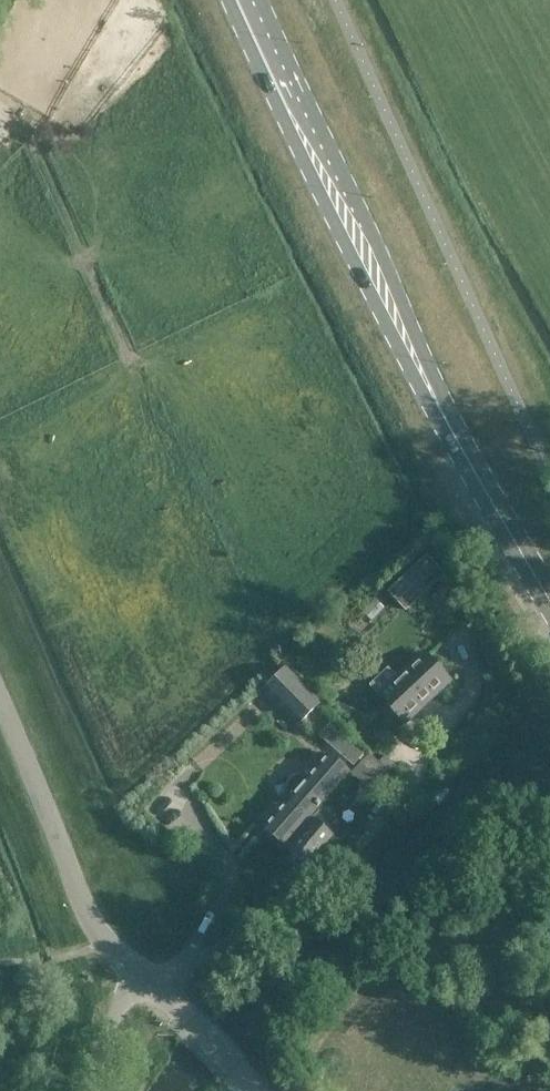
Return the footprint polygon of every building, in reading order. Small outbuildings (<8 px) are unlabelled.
[(427,558),(388,595),(406,613),(444,576),(427,558)] [(447,586),(430,594),(438,612),(455,604),(447,586)] [(375,602),(364,615),(373,623),(385,611),(375,602)] [(389,665),(368,684),(403,722),(452,678),(427,651),(399,676),(389,665)] [(298,726),(320,704),(284,668),(262,690),(298,726)] [(263,828),(287,849),(311,822),(308,818),(349,771),(328,753),(306,779),(303,776),(298,775),(293,776),(287,783),(287,788),(288,793),(291,796),(263,828)] [(380,763),(370,753),(352,772),(377,796),(395,778),(389,772),(380,763)] [(386,757),(380,763),(389,772),(395,766),(386,757)] [(323,809),(311,822),(287,849),(313,871),(346,834),(335,824),(337,822),(336,820),(323,809)]
